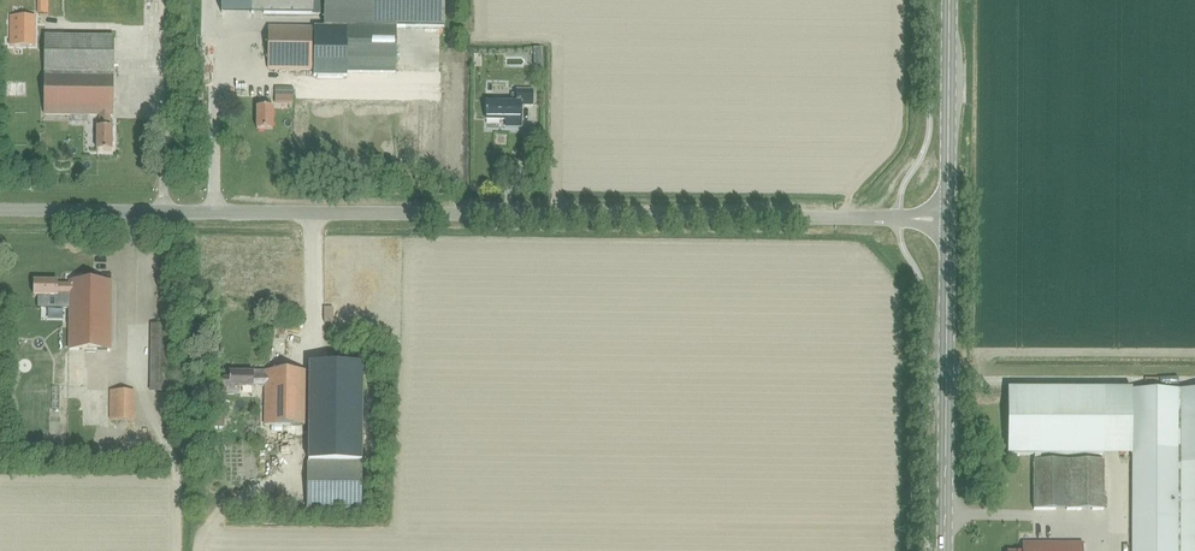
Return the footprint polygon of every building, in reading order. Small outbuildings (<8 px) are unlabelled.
[(396,25),(396,0),(251,0),(251,14),(324,15),(324,28),(311,28),(268,28),(268,69),(312,70),(312,76),(346,77),(346,72),(396,73),(396,25)] [(396,25),(444,26),(445,0),(396,0),(396,25)] [(34,46),(34,17),(10,16),(10,46),(34,46)] [(113,116),(113,77),(114,37),(45,37),(44,77),(45,77),(44,115),(99,116),(99,128),(97,128),(97,151),(112,151),(112,128),(110,128),(110,116),(113,116)] [(474,63),(473,71),(483,71),(484,63),(474,63)] [(473,95),(481,95),(480,76),(472,76),(473,95)] [(274,96),(293,97),(293,88),(275,88),(274,96)] [(511,101),(485,101),(485,119),(521,120),(521,106),(532,106),(532,91),(516,90),(516,95),(511,95),(511,101)] [(272,130),(272,108),(268,108),(268,101),(256,101),(256,108),(256,130),(272,130)] [(111,350),(111,282),(69,281),(69,284),(57,284),(57,282),(34,281),(34,296),(57,297),(57,294),(69,295),(69,349),(111,350)] [(169,392),(171,325),(151,325),(149,391),(169,392)] [(361,464),(363,368),(308,367),(306,463),(361,464)] [(307,425),(308,372),(252,371),(252,373),(241,373),(241,372),(230,372),(230,379),(224,379),(223,394),(239,394),(240,387),(253,387),(253,386),(265,386),(264,425),(307,425)] [(1007,390),(1008,455),(1035,455),(1035,461),(1041,461),(1041,455),(1132,456),(1132,550),(1194,550),(1194,391),(1007,390)] [(135,421),(135,391),(110,391),(109,420),(135,421)] [(1034,461),(1034,510),(1104,510),(1104,461),(1041,461),(1035,461),(1034,461)] [(306,463),(305,509),(360,510),(361,464),(306,463)] [(1083,543),(1023,542),(1023,550),(1083,550),(1083,543)]
